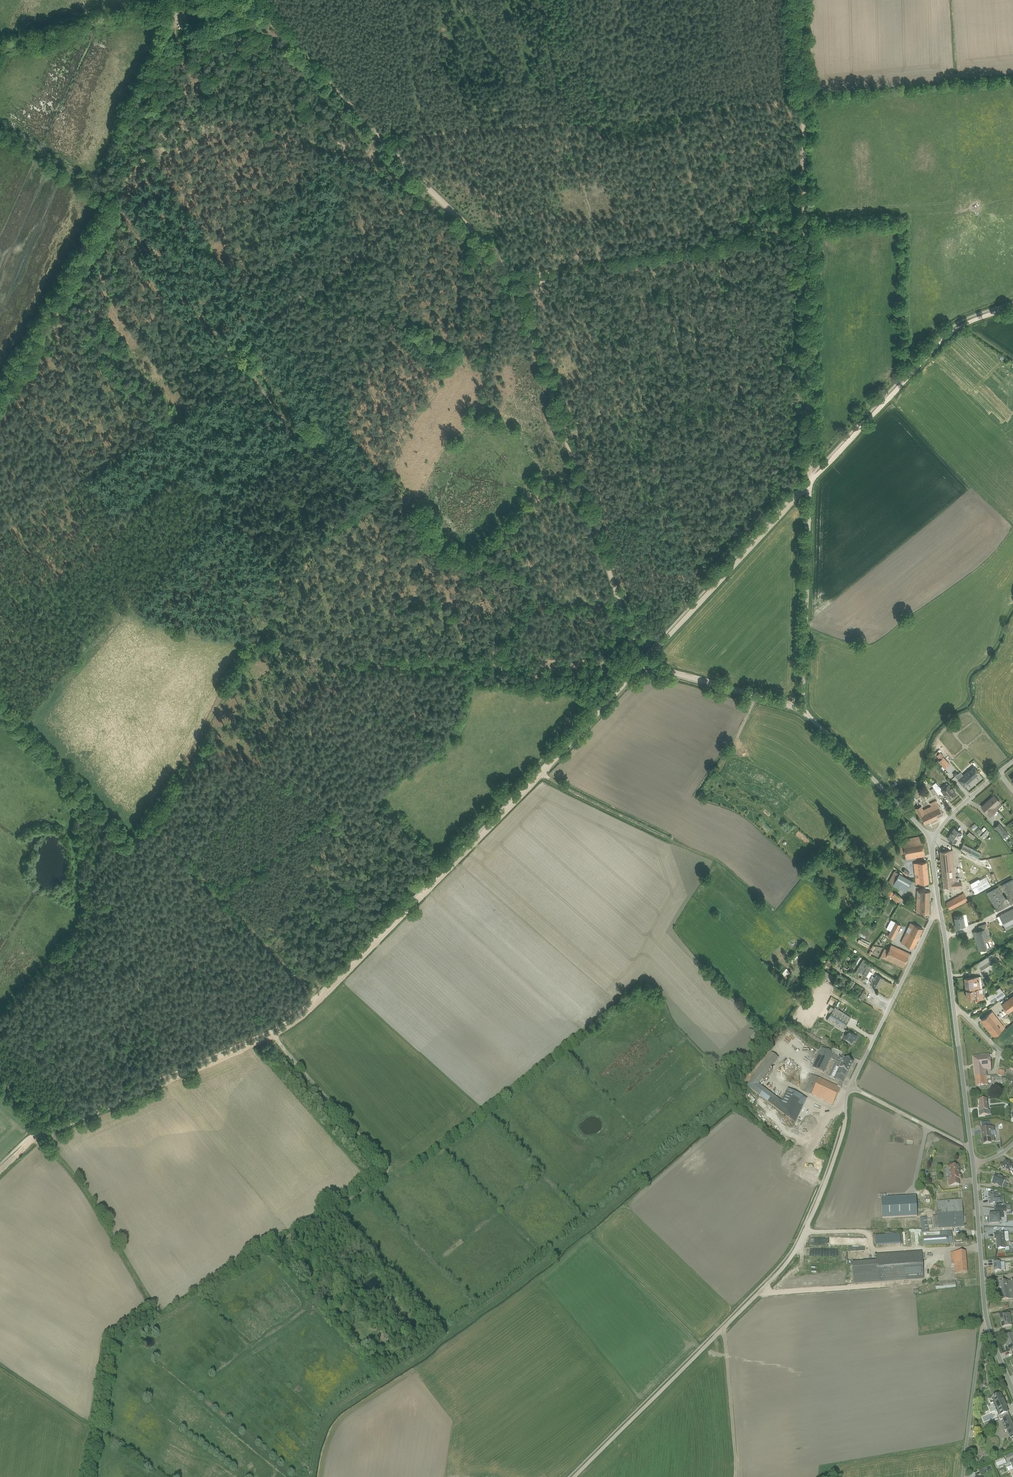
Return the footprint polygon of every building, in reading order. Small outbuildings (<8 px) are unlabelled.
[(945,768),(950,764),(944,756),(944,755),(940,751),(936,755),(940,759),(938,761),(945,768)] [(969,769),(958,779),(964,787),(973,779),(972,778),(979,772),(974,766),(970,770),(969,769)] [(955,790),(949,783),(948,784),(947,782),(940,787),(939,786),(934,789),(938,794),(941,792),(946,798),(948,796),(950,799),(956,794),(954,791),(955,790)] [(1000,802),(994,795),(981,806),(990,816),(997,810),(998,810),(998,809),(998,808),(1000,806),(1001,806),(1002,806),(1002,804),(1000,802)] [(925,823),(943,815),(936,800),(930,803),(931,805),(923,809),(921,806),(916,808),(920,816),(921,815),(925,823)] [(1009,832),(999,822),(994,826),(1004,837),(1003,837),(1005,839),(1010,835),(1008,833),(1009,832)] [(960,836),(962,833),(954,828),(948,838),(957,844),(962,837),(960,836)] [(989,831),(987,829),(981,835),(980,836),(983,838),(989,831)] [(975,836),(969,831),(967,834),(973,839),(975,836)] [(905,853),(906,859),(925,855),(922,840),(921,841),(920,836),(909,838),(910,839),(904,840),(905,844),(899,845),(901,853),(905,853)] [(963,843),(960,848),(977,858),(980,852),(963,843)] [(952,887),(962,886),(961,881),(956,881),(953,849),(940,851),(943,887),(952,886),(952,887)] [(907,866),(897,857),(892,863),(907,875),(910,872),(905,868),(907,866)] [(927,861),(913,862),(916,883),(919,882),(920,883),(929,883),(927,861)] [(916,883),(894,871),(888,882),(906,892),(909,885),(913,887),(916,883)] [(1001,885),(1009,900),(1006,901),(998,887),(988,892),(997,911),(1012,902),(1012,879),(1001,885)] [(890,890),(887,895),(901,904),(904,899),(890,890)] [(930,890),(917,890),(916,912),(929,913),(930,890)] [(964,892),(946,902),(950,909),(968,899),(964,892)] [(999,915),(997,916),(1001,924),(1003,923),(1006,929),(1012,925),(1012,907),(999,915)] [(956,926),(968,924),(966,914),(954,916),(956,926)] [(890,930),(887,935),(894,939),(901,925),(891,919),(886,928),(890,930)] [(901,942),(913,948),(923,928),(910,922),(901,942)] [(980,929),(972,931),(978,950),(994,946),(986,922),(978,925),(980,929)] [(910,953),(891,944),(888,949),(884,948),(881,956),(903,967),(910,953)] [(993,953),(973,965),(974,965),(971,967),(973,970),(976,968),(979,966),(985,974),(995,968),(991,961),(996,958),(993,953)] [(866,963),(867,961),(863,958),(855,972),(861,975),(859,978),(863,981),(866,975),(872,966),(866,963)] [(824,969),(821,975),(820,974),(824,967),(821,965),(818,968),(819,968),(815,974),(826,981),(827,978),(832,981),(835,975),(824,969)] [(786,980),(794,970),(788,966),(780,975),(786,980)] [(811,973),(808,977),(816,982),(819,978),(811,973)] [(883,978),(876,974),(875,977),(872,975),(870,979),(871,980),(870,982),(878,987),(883,978)] [(966,989),(982,987),(980,976),(965,978),(966,989)] [(1000,986),(987,995),(991,1002),(996,998),(998,1000),(1005,994),(1000,986)] [(982,987),(966,989),(967,997),(974,997),(975,999),(983,998),(982,987)] [(1001,1003),(1008,1012),(1012,1008),(1012,995),(1001,1003)] [(851,1016),(835,1006),(834,1008),(831,1006),(828,1011),(831,1013),(826,1020),(843,1030),(851,1016)] [(995,1035),(1005,1028),(992,1011),(982,1019),(995,1035)] [(856,1039),(858,1036),(849,1031),(845,1037),(844,1036),(841,1041),(851,1046),(855,1039),(856,1039)] [(754,1033),(750,1038),(756,1042),(760,1037),(754,1033)] [(821,1048),(812,1068),(823,1073),(829,1060),(835,1063),(833,1066),(839,1069),(833,1080),(843,1084),(853,1064),(846,1061),(847,1059),(841,1057),(842,1054),(831,1049),(829,1052),(821,1048)] [(759,1069),(746,1087),(795,1124),(806,1100),(787,1090),(781,1102),(759,1085),(778,1059),(771,1054),(759,1069)] [(991,1071),(989,1055),(973,1057),(975,1078),(987,1076),(987,1071),(991,1071)] [(810,1075),(802,1091),(811,1096),(832,1106),(840,1089),(810,1075)] [(988,1085),(987,1076),(975,1078),(976,1086),(988,1085)] [(997,1076),(995,1076),(996,1085),(1002,1084),(1002,1082),(1005,1082),(1005,1079),(1002,1079),(1002,1078),(999,1078),(999,1076),(997,1076)] [(986,1100),(978,1101),(979,1106),(978,1106),(979,1112),(978,1112),(979,1117),(988,1116),(986,1100)] [(993,1128),(980,1129),(981,1138),(982,1138),(984,1145),(991,1144),(991,1143),(994,1143),(994,1137),(995,1137),(995,1132),(994,1132),(993,1128)] [(1000,1166),(1003,1171),(1004,1170),(1006,1172),(1008,1171),(1009,1173),(1011,1172),(1012,1175),(1012,1167),(1011,1165),(1010,1166),(1008,1163),(1007,1164),(1006,1163),(1000,1166)] [(958,1166),(949,1167),(950,1178),(947,1178),(948,1187),(959,1186),(958,1179),(960,1179),(960,1178),(960,1176),(959,1175),(959,1174),(958,1173),(958,1171),(959,1172),(959,1170),(959,1168),(958,1166)] [(1005,1180),(994,1176),(991,1184),(1002,1188),(1006,1190),(1007,1186),(1004,1185),(1006,1181),(1005,1181),(1005,1180)] [(994,1205),(994,1209),(1006,1211),(1011,1211),(1010,1205),(1006,1205),(1005,1205),(1004,1205),(1003,1197),(997,1198),(997,1194),(992,1194),(992,1193),(991,1193),(989,1193),(988,1193),(988,1195),(988,1203),(991,1205),(994,1205)] [(917,1218),(916,1197),(880,1199),(882,1219),(917,1218)] [(932,1217),(933,1229),(938,1229),(963,1228),(961,1201),(936,1202),(937,1217),(932,1217)] [(1006,1211),(994,1209),(994,1215),(989,1216),(990,1225),(1000,1224),(999,1219),(1003,1219),(1003,1213),(1006,1212),(1006,1211)] [(927,1220),(926,1218),(919,1219),(922,1234),(923,1234),(923,1246),(952,1244),(955,1244),(954,1238),(952,1238),(951,1232),(929,1234),(928,1227),(932,1226),(930,1219),(927,1220)] [(889,1236),(881,1237),(881,1232),(874,1233),(875,1246),(900,1245),(900,1241),(902,1241),(902,1235),(898,1235),(898,1233),(889,1234),(889,1236)] [(1008,1233),(994,1234),(994,1240),(996,1240),(997,1250),(1005,1249),(1005,1242),(1008,1242),(1008,1233)] [(965,1252),(950,1253),(951,1269),(953,1269),(954,1274),(967,1273),(965,1252)] [(853,1286),(923,1281),(921,1253),(876,1256),(877,1262),(852,1264),(853,1286)] [(1000,1301),(1012,1300),(1012,1297),(1012,1288),(1012,1281),(1006,1282),(1006,1281),(999,1282),(1000,1283),(999,1283),(1000,1301)] [(955,1282),(935,1284),(935,1291),(955,1289),(955,1282)] [(1000,1316),(1002,1328),(1012,1326),(1010,1314),(1000,1316)] [(1012,1349),(1012,1335),(1012,1334),(1004,1337),(1009,1350),(1012,1349)] [(1012,1440),(1012,1425),(1009,1416),(1008,1414),(1008,1413),(1001,1394),(988,1400),(990,1405),(993,1404),(998,1416),(997,1416),(998,1418),(999,1418),(1000,1421),(1002,1420),(1010,1439),(1011,1439),(1011,1440),(1012,1440)] [(1004,1458),(994,1462),(997,1468),(1006,1464),(1004,1458)] [(983,1469),(979,1471),(981,1476),(985,1474),(984,1472),(987,1470),(986,1468),(983,1469)]
